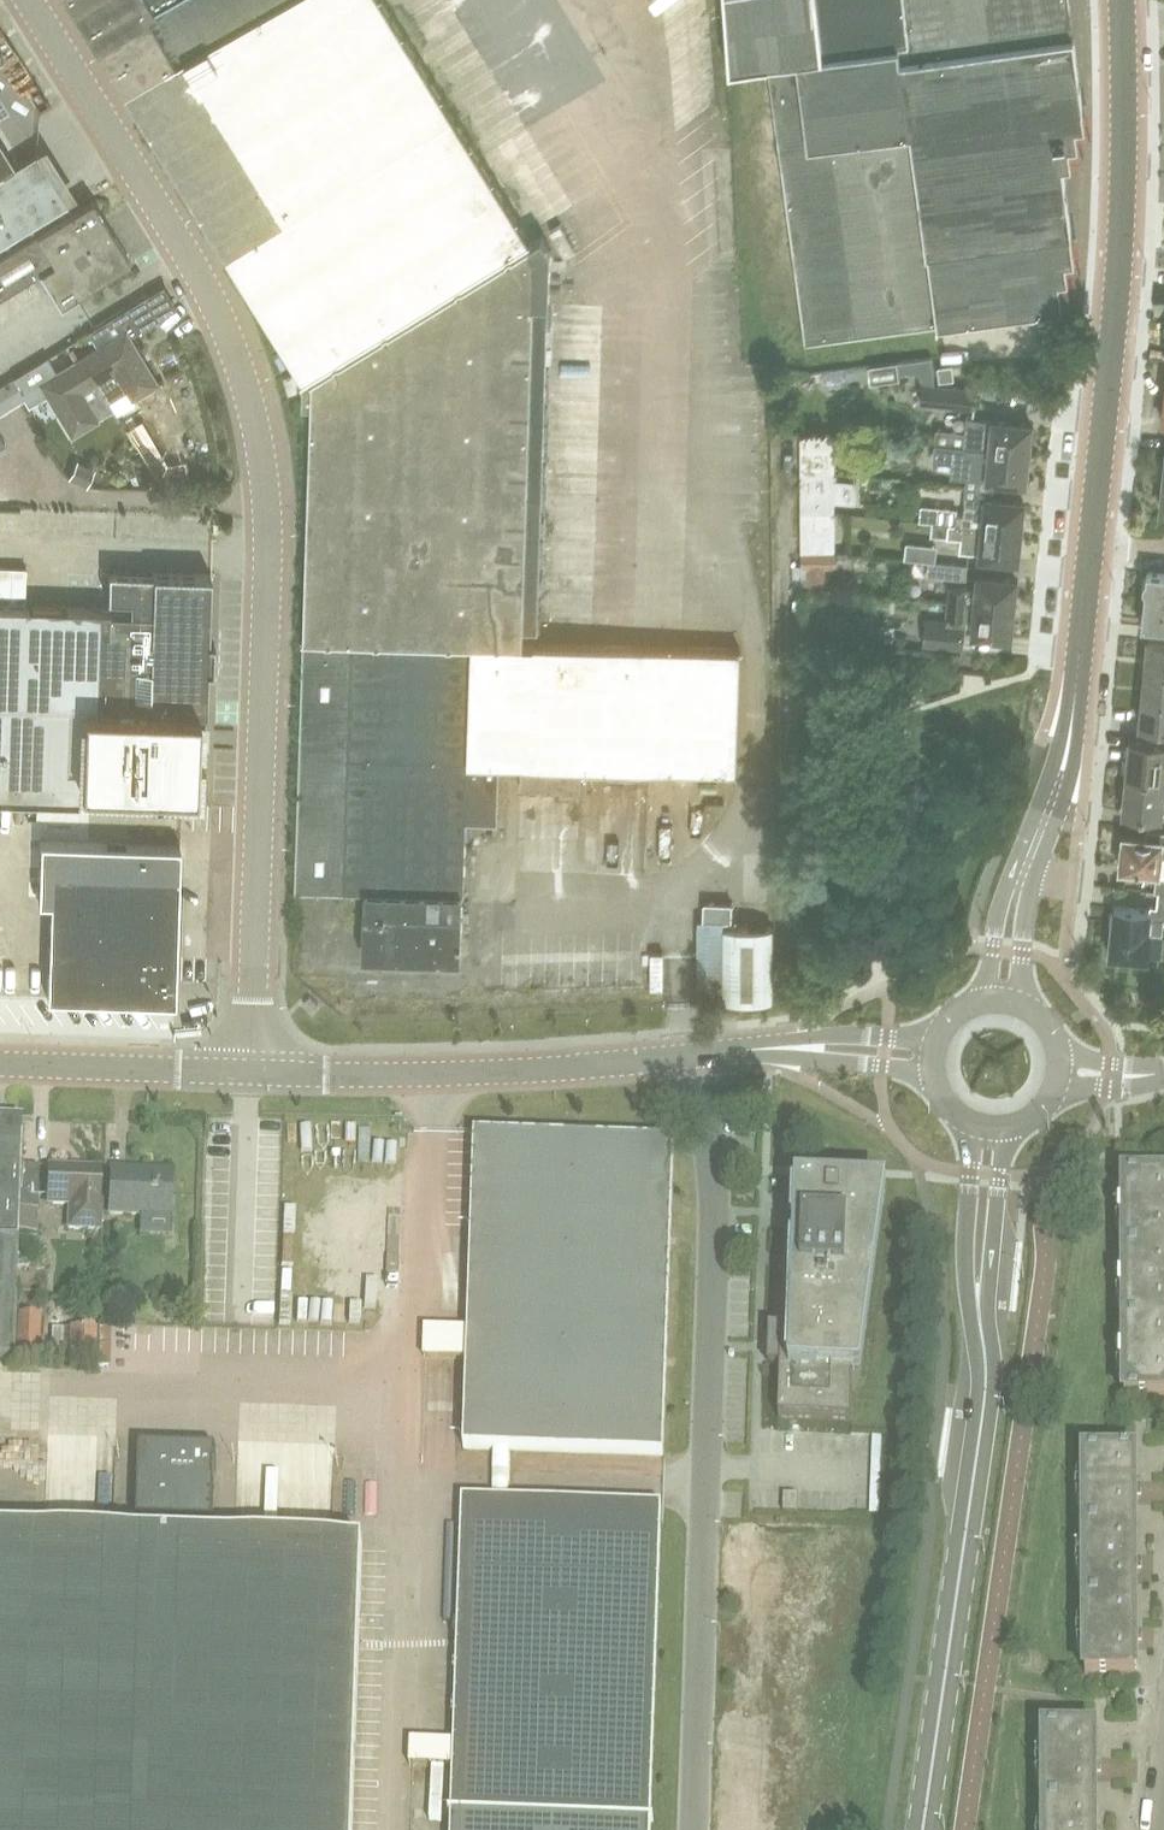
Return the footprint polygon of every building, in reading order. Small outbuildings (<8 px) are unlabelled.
[(135,101),(138,106),(144,115),(225,246),(228,251),(229,252),(233,260),(298,367),(305,378),(304,401),(313,402),(307,552),(306,598),(306,600),(305,611),(305,635),(303,690),(296,890),(344,892),(344,891),(366,891),(364,949),(461,952),(463,895),(465,895),(467,820),(499,821),(501,762),(522,763),(521,785),(581,787),(582,765),(610,766),(609,774),(648,776),(648,767),(735,770),(735,772),(737,772),(741,648),(524,641),(537,252),(531,242),(532,240),(383,0),(73,0),(135,101)] [(1075,128),(1084,127),(1082,108),(1068,0),(725,0),(730,69),(767,66),(805,343),(1053,310),(1053,309),(1062,308),(1058,282),(1067,280),(1065,263),(1074,261),(1062,167),(1071,166),(1069,148),(1078,146),(1075,128)] [(72,209),(36,151),(15,164),(0,140),(0,254),(72,209)] [(72,209),(0,254),(0,295),(40,270),(61,303),(131,260),(104,217),(92,197),(72,209)] [(157,381),(129,335),(150,323),(137,301),(89,330),(98,345),(77,358),(87,375),(87,376),(90,381),(96,378),(110,401),(111,400),(129,389),(133,396),(157,381)] [(110,401),(96,378),(90,381),(87,376),(87,375),(77,358),(57,370),(48,355),(15,375),(25,392),(21,395),(26,404),(47,391),(72,433),(97,417),(96,414),(113,404),(111,400),(110,401)] [(917,359),(915,359),(915,361),(916,370),(923,385),(935,386),(933,367),(932,358),(932,357),(925,358),(923,358),(923,359),(920,359),(917,359)] [(893,362),(869,365),(869,367),(871,382),(895,379),(896,380),(897,379),(900,379),(900,377),(899,367),(898,363),(898,361),(894,362),(893,362)] [(954,380),(953,365),(938,367),(940,381),(954,380)] [(857,367),(846,368),(848,379),(861,377),(859,368),(859,366),(857,367)] [(301,389),(296,372),(294,373),(285,376),(290,393),(299,390),(301,389)] [(21,395),(25,392),(15,375),(0,384),(0,408),(21,395)] [(935,386),(923,385),(921,403),(974,408),(976,390),(935,386)] [(1029,453),(1032,423),(974,417),(971,447),(1029,453)] [(844,435),(797,433),(797,474),(831,474),(832,461),(842,462),(844,435)] [(1026,483),(1029,453),(971,447),(956,445),(953,476),(1026,483)] [(78,461),(70,476),(86,484),(94,469),(78,461)] [(831,474),(797,474),(797,513),(831,513),(831,503),(853,505),(853,482),(831,481),(831,474)] [(1021,531),(1024,502),(966,496),(964,515),(957,515),(956,524),(1021,531)] [(831,513),(797,513),(797,553),(802,553),(832,553),(831,513)] [(1018,560),(1021,531),(956,524),(949,524),(948,536),(962,538),(960,550),(981,552),(981,556),(1018,560)] [(935,561),(937,545),(905,542),(903,558),(929,561),(935,561)] [(802,553),(802,568),(808,568),(808,585),(825,585),(825,568),(837,568),(837,553),(832,553),(802,553)] [(967,565),(929,561),(927,575),(966,579),(967,565)] [(83,702),(206,706),(211,572),(108,569),(107,597),(130,598),(130,608),(98,606),(24,604),(25,567),(0,566),(0,699),(83,702)] [(1147,572),(1142,625),(1163,627),(1163,574),(1147,572)] [(977,587),(949,584),(948,602),(1013,608),(1016,579),(978,575),(977,587)] [(972,634),(1011,637),(1013,608),(948,602),(946,618),(925,616),(923,643),(963,647),(965,629),(973,630),(972,634)] [(1146,667),(1163,669),(1163,639),(1149,638),(1146,667)] [(1146,667),(1143,696),(1163,698),(1163,669),(1146,667)] [(1143,696),(1140,725),(1163,728),(1163,698),(1143,696)] [(80,783),(83,702),(0,699),(0,797),(80,800),(80,783)] [(206,706),(83,702),(80,783),(195,787),(198,708),(206,708),(206,706)] [(1131,738),(1127,774),(1163,778),(1163,741),(1131,738)] [(1163,795),(1163,778),(1127,774),(1124,811),(1163,815),(1163,795)] [(1159,871),(1160,857),(1163,857),(1163,840),(1162,840),(1163,832),(1147,831),(1146,838),(1125,836),(1124,849),(1119,851),(1118,862),(1122,865),(1122,867),(1159,871)] [(40,839),(37,899),(49,899),(46,995),(173,1000),(178,872),(179,844),(40,839)] [(1163,892),(1163,876),(1156,875),(1154,891),(1159,891),(1163,892)] [(1159,891),(1157,906),(1150,905),(1150,909),(1113,906),(1108,954),(1148,958),(1151,928),(1149,928),(1150,919),(1163,921),(1163,892),(1159,891)] [(733,902),(705,901),(704,918),(732,919),(733,902)] [(699,956),(699,1000),(724,1000),(773,1000),(773,927),(724,927),(724,935),(708,935),(708,956),(699,956)] [(14,1359),(16,1289),(18,1240),(19,1209),(20,1167),(21,1118),(0,1117),(0,1358),(14,1359)] [(474,1135),(468,1331),(467,1362),(464,1449),(493,1450),(492,1500),(463,1499),(451,1829),(650,1829),(661,1506),(507,1501),(509,1451),(663,1456),(672,1184),(673,1143),(474,1135)] [(20,1167),(19,1209),(38,1210),(39,1167),(20,1167)] [(48,1204),(68,1205),(66,1231),(97,1232),(98,1206),(99,1169),(49,1167),(48,1204)] [(110,1214),(170,1216),(172,1172),(111,1170),(110,1214)] [(1124,1178),(1124,1253),(1163,1253),(1163,1178),(1124,1178)] [(794,1227),(785,1227),(782,1331),(769,1330),(769,1367),(780,1367),(779,1420),(850,1422),(852,1378),(861,1378),(887,1189),(796,1186),(794,1227)] [(1124,1253),(1124,1326),(1163,1325),(1163,1253),(1124,1253)] [(168,1310),(167,1321),(179,1322),(179,1310),(168,1310)] [(1124,1326),(1125,1399),(1163,1399),(1163,1325),(1124,1326)] [(96,1363),(97,1327),(69,1327),(68,1362),(96,1363)] [(423,1329),(422,1361),(467,1362),(468,1331),(423,1329)] [(29,1334),(16,1334),(15,1356),(29,1356),(29,1334)] [(139,1447),(137,1522),(214,1525),(215,1485),(218,1486),(218,1481),(215,1481),(215,1472),(218,1472),(218,1468),(216,1468),(216,1450),(139,1447)] [(1135,1455),(1084,1455),(1084,1530),(1135,1529),(1135,1455)] [(797,1496),(784,1495),(783,1512),(796,1513),(797,1496)] [(1136,1602),(1135,1529),(1084,1530),(1085,1603),(1136,1602)] [(362,1547),(0,1535),(0,1829),(352,1829),(362,1547)] [(1136,1676),(1136,1602),(1085,1603),(1085,1676),(1136,1676)] [(1095,1732),(1044,1732),(1044,1806),(1095,1806),(1095,1732)] [(1095,1806),(1044,1806),(1044,1829),(1095,1829),(1095,1806)]
